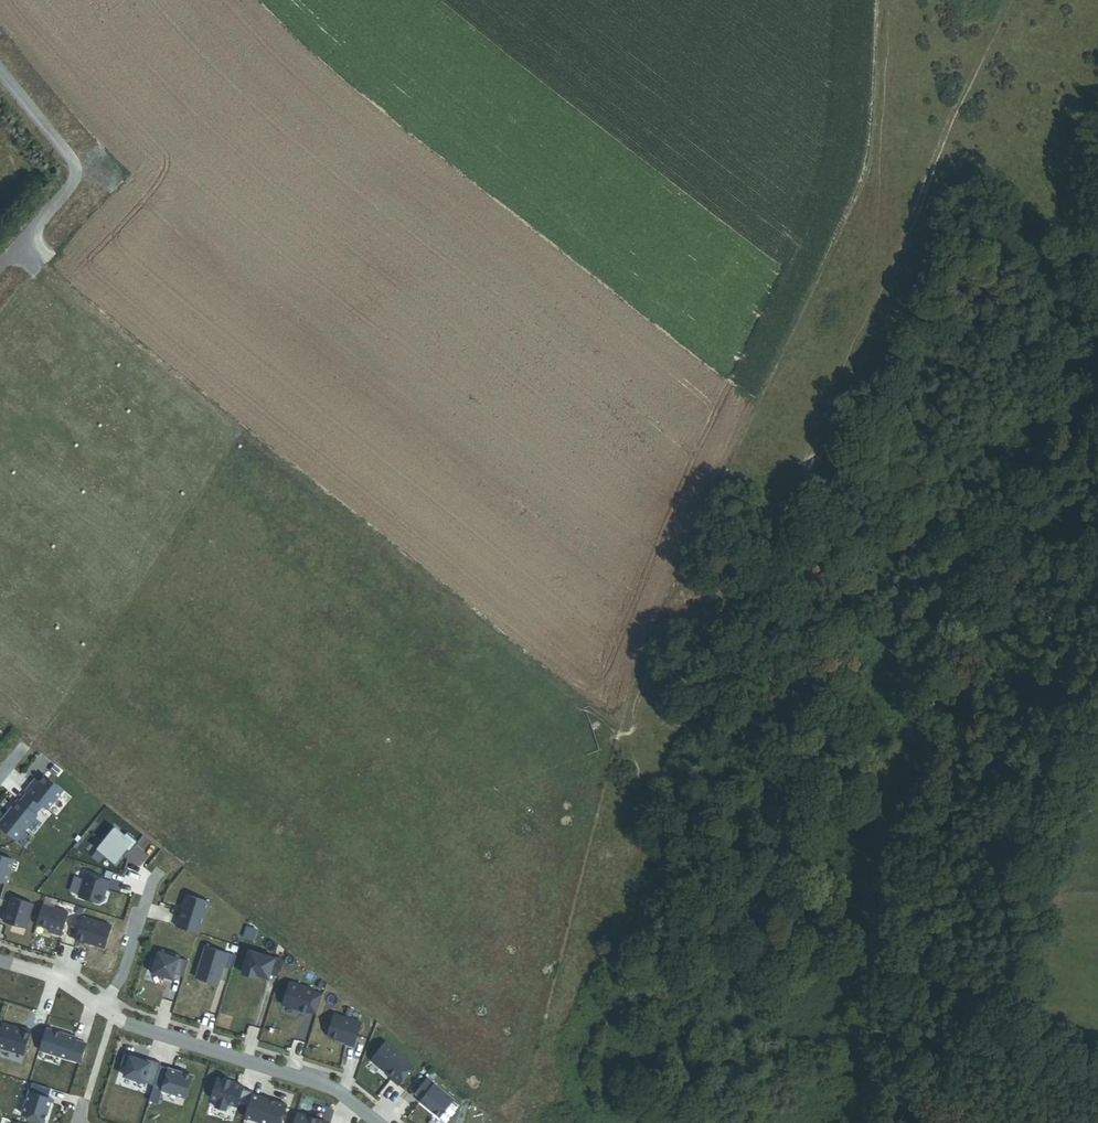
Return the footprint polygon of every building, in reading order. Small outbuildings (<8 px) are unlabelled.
[(43,806),(48,811),(64,791),(46,776),(40,783),(36,788),(32,784),(25,792),(27,794),(43,806)] [(36,779),(32,784),(36,788),(40,783),(36,779)] [(0,823),(0,828),(17,842),(38,816),(36,815),(43,806),(27,794),(20,802),(18,801),(0,823)] [(115,829),(98,850),(115,864),(127,850),(130,853),(138,843),(126,834),(124,836),(115,829)] [(6,885),(14,861),(0,857),(0,883),(6,885)] [(86,874),(79,898),(100,904),(103,902),(107,890),(108,890),(111,881),(86,874)] [(199,934),(209,903),(186,896),(176,927),(199,934)] [(26,929),(34,905),(11,898),(3,922),(26,929)] [(68,913),(43,905),(36,925),(46,928),(49,929),(48,932),(61,936),(68,913)] [(112,927),(83,918),(76,941),(84,944),(85,942),(105,948),(112,927)] [(237,956),(206,947),(196,978),(218,985),(224,967),(232,970),(237,956)] [(284,962),(250,951),(243,974),(256,978),(257,975),(269,979),(270,974),(279,977),(284,962)] [(154,959),(149,972),(168,978),(168,976),(173,978),(175,974),(184,977),(189,961),(179,958),(180,956),(168,952),(167,955),(159,952),(156,960),(154,959)] [(315,990),(289,983),(280,1013),(296,1018),(298,1013),(307,1016),(308,1012),(317,1014),(323,995),(314,992),(315,990)] [(354,1047),(361,1023),(334,1015),(328,1035),(330,1038),(345,1043),(345,1044),(354,1047)] [(2,1024),(0,1030),(0,1048),(24,1055),(31,1031),(22,1029),(22,1030),(2,1024)] [(81,1063),(87,1045),(76,1041),(77,1038),(53,1031),(46,1053),(81,1063)] [(385,1042),(372,1058),(373,1062),(392,1078),(391,1080),(398,1085),(414,1066),(385,1042)] [(142,1060),(124,1055),(121,1066),(127,1068),(125,1076),(154,1086),(160,1066),(161,1064),(151,1061),(150,1063),(142,1060)] [(186,1098),(192,1076),(160,1066),(154,1086),(149,1102),(159,1104),(163,1091),(186,1098)] [(224,1080),(218,1078),(211,1099),(217,1101),(215,1107),(226,1111),(228,1104),(238,1107),(238,1105),(248,1108),(252,1096),(252,1095),(253,1092),(243,1089),(244,1087),(230,1082),(231,1081),(225,1079),(224,1080)] [(440,1117),(454,1100),(427,1079),(415,1094),(422,1099),(420,1102),(440,1117)] [(51,1090),(32,1084),(22,1115),(45,1122),(52,1099),(49,1098),(51,1090)] [(252,1096),(248,1108),(245,1118),(262,1122),(282,1122),(288,1106),(275,1102),(275,1103),(270,1102),(270,1100),(260,1097),(260,1099),(252,1096)] [(326,1122),(317,1120),(317,1121),(309,1119),(310,1117),(297,1114),(294,1122),(326,1122)]
